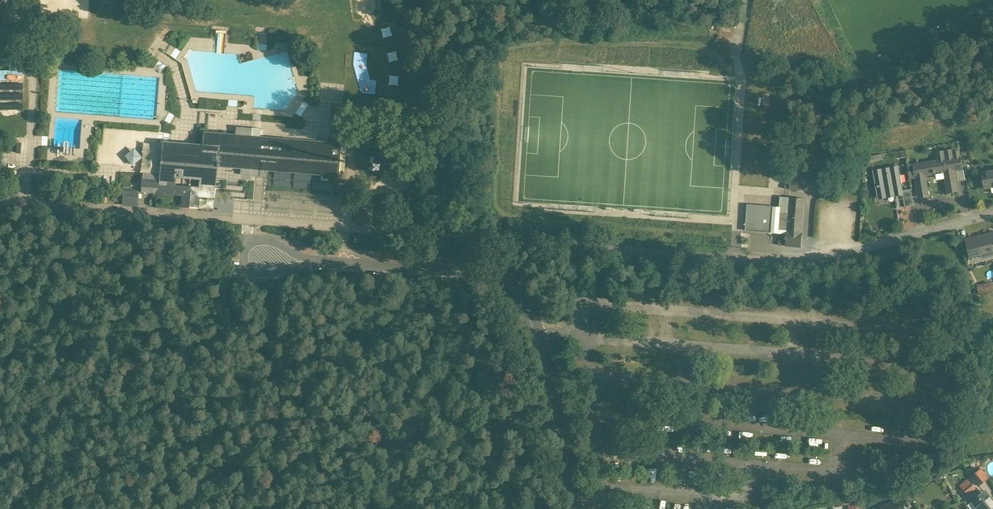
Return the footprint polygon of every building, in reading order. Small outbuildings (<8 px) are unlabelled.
[(283,139),(251,137),(252,128),(235,127),(234,136),(233,148),(241,149),(240,168),(280,171),(283,139)] [(201,187),(190,186),(189,196),(214,198),(217,168),(218,168),(218,166),(218,164),(217,164),(217,158),(225,159),(226,147),(222,147),(223,135),(206,134),(206,145),(201,145),(201,152),(169,149),(169,150),(168,162),(166,177),(167,177),(175,178),(202,180),(201,187)] [(229,167),(240,168),(241,149),(233,148),(234,136),(223,135),(222,147),(226,147),(225,159),(217,158),(217,164),(218,164),(218,166),(229,167)] [(330,143),(283,139),(280,171),(328,175),(329,162),(330,143)] [(338,144),(330,143),(329,162),(337,163),(339,143),(338,143),(338,144)] [(132,150),(123,157),(131,167),(140,159),(132,150)] [(946,151),(937,153),(939,161),(918,165),(914,166),(916,177),(919,197),(928,196),(925,175),(936,173),(937,177),(939,178),(946,177),(948,193),(959,191),(955,168),(953,153),(953,152),(947,153),(946,151)] [(960,152),(953,153),(955,168),(963,167),(960,152)] [(337,163),(329,162),(328,175),(335,176),(335,177),(336,177),(337,163)] [(918,163),(908,165),(909,178),(916,177),(914,166),(918,165),(918,163)] [(899,167),(873,171),(877,196),(894,193),(894,196),(903,195),(902,191),(903,191),(899,167)] [(982,173),(985,188),(991,187),(992,193),(992,171),(982,173)] [(159,175),(142,174),(140,192),(182,196),(183,186),(174,186),(175,178),(167,177),(166,186),(158,185),(159,175)] [(903,191),(902,191),(903,195),(905,207),(913,206),(911,189),(903,191)] [(138,192),(122,191),(122,204),(137,206),(138,192)] [(789,197),(780,197),(779,223),(787,224),(789,197)] [(805,199),(789,197),(787,224),(787,231),(787,234),(786,246),(801,247),(805,199)] [(771,213),(772,205),(748,204),(747,227),(759,228),(760,213),(771,213)] [(787,234),(780,233),(779,245),(786,246),(787,234)] [(977,238),(977,237),(965,240),(970,257),(987,252),(988,256),(992,255),(992,233),(977,238)] [(978,287),(979,294),(992,291),(992,289),(992,284),(978,287)] [(980,469),(971,477),(978,486),(988,478),(980,469)] [(967,479),(956,489),(964,498),(975,489),(967,479)] [(972,501),(972,502),(968,505),(971,508),(992,508),(992,502),(984,491),(972,501)] [(881,508),(907,508),(903,499),(881,508)]
